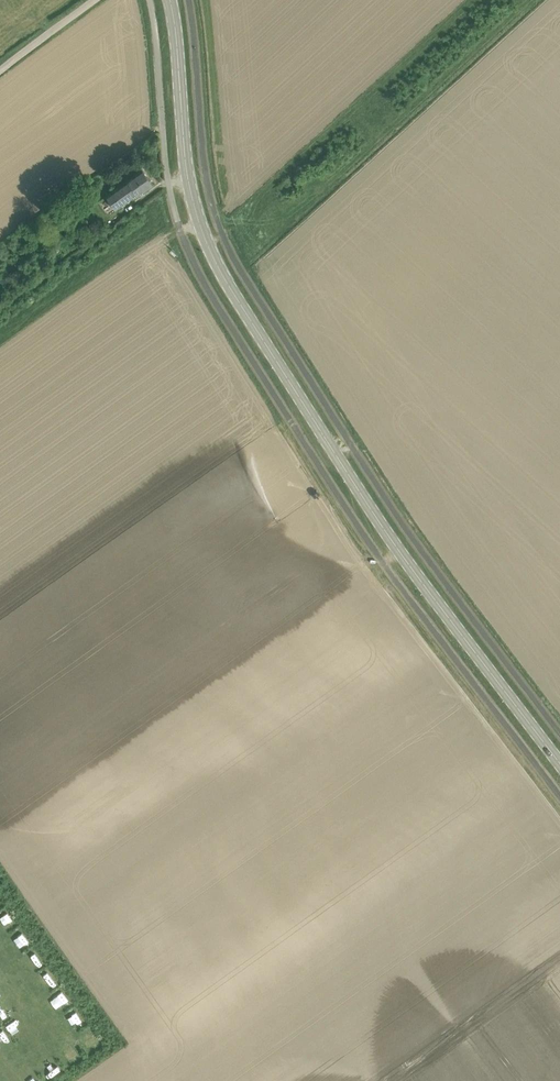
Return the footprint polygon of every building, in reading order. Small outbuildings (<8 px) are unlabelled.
[(106,196),(115,210),(137,194),(138,196),(154,185),(143,169),(106,196)] [(15,236),(23,247),(37,237),(29,226),(15,236)] [(23,933),(15,937),(18,944),(26,939),(23,933)] [(36,973),(44,988),(54,982),(47,968),(36,973)] [(82,1035),(95,1053),(103,1047),(89,1029),(82,1035)]
